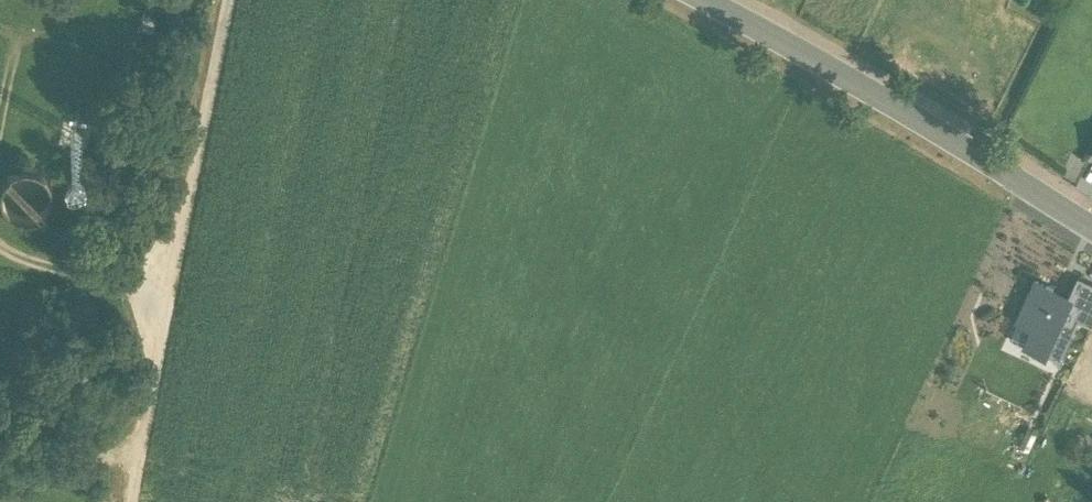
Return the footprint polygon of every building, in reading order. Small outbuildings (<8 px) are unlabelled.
[(1069,295),(1061,311),(1078,319),(1091,325),(1091,283),(1078,276),(1069,295)] [(1060,358),(1078,319),(1061,311),(1069,295),(1035,279),(1017,318),(1032,325),(1024,341),(1060,358)]
